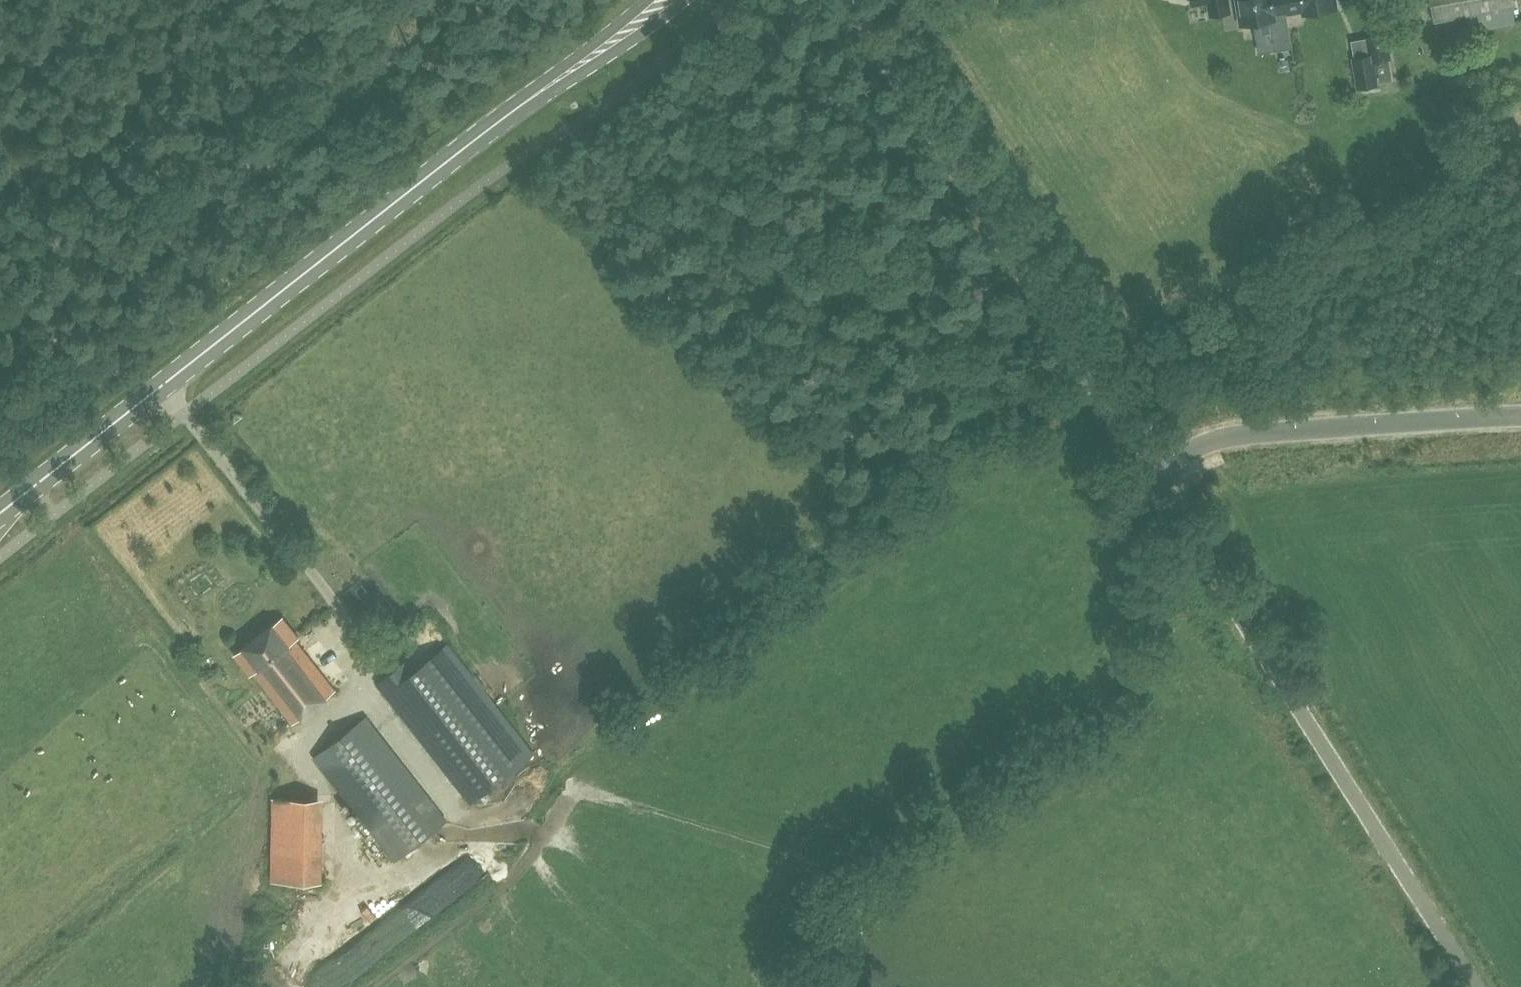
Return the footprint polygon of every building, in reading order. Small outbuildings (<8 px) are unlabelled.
[(1209,4),(1211,15),(1231,12),(1229,0),(1208,0),(1209,4)] [(1242,24),(1269,19),(1274,49),(1292,46),(1286,11),(1288,11),(1286,0),(1238,0),(1242,24)] [(1288,11),(1304,8),(1305,13),(1337,8),(1336,0),(1286,0),(1288,11)] [(1520,8),(1520,0),(1453,0),(1439,3),(1443,24),(1520,8)] [(1391,59),(1393,58),(1388,32),(1366,35),(1369,54),(1353,57),(1358,88),(1394,82),(1391,59)] [(363,584),(356,590),(362,598),(370,592),(363,584)] [(294,722),(335,690),(296,639),(300,636),(283,615),(236,652),(252,673),(255,670),(294,722)] [(471,801),(533,753),(447,643),(416,668),(409,658),(379,682),(471,801)] [(315,756),(373,831),(395,859),(445,821),(366,717),(315,756)] [(322,880),(324,799),(275,798),(273,880),(322,880)]
